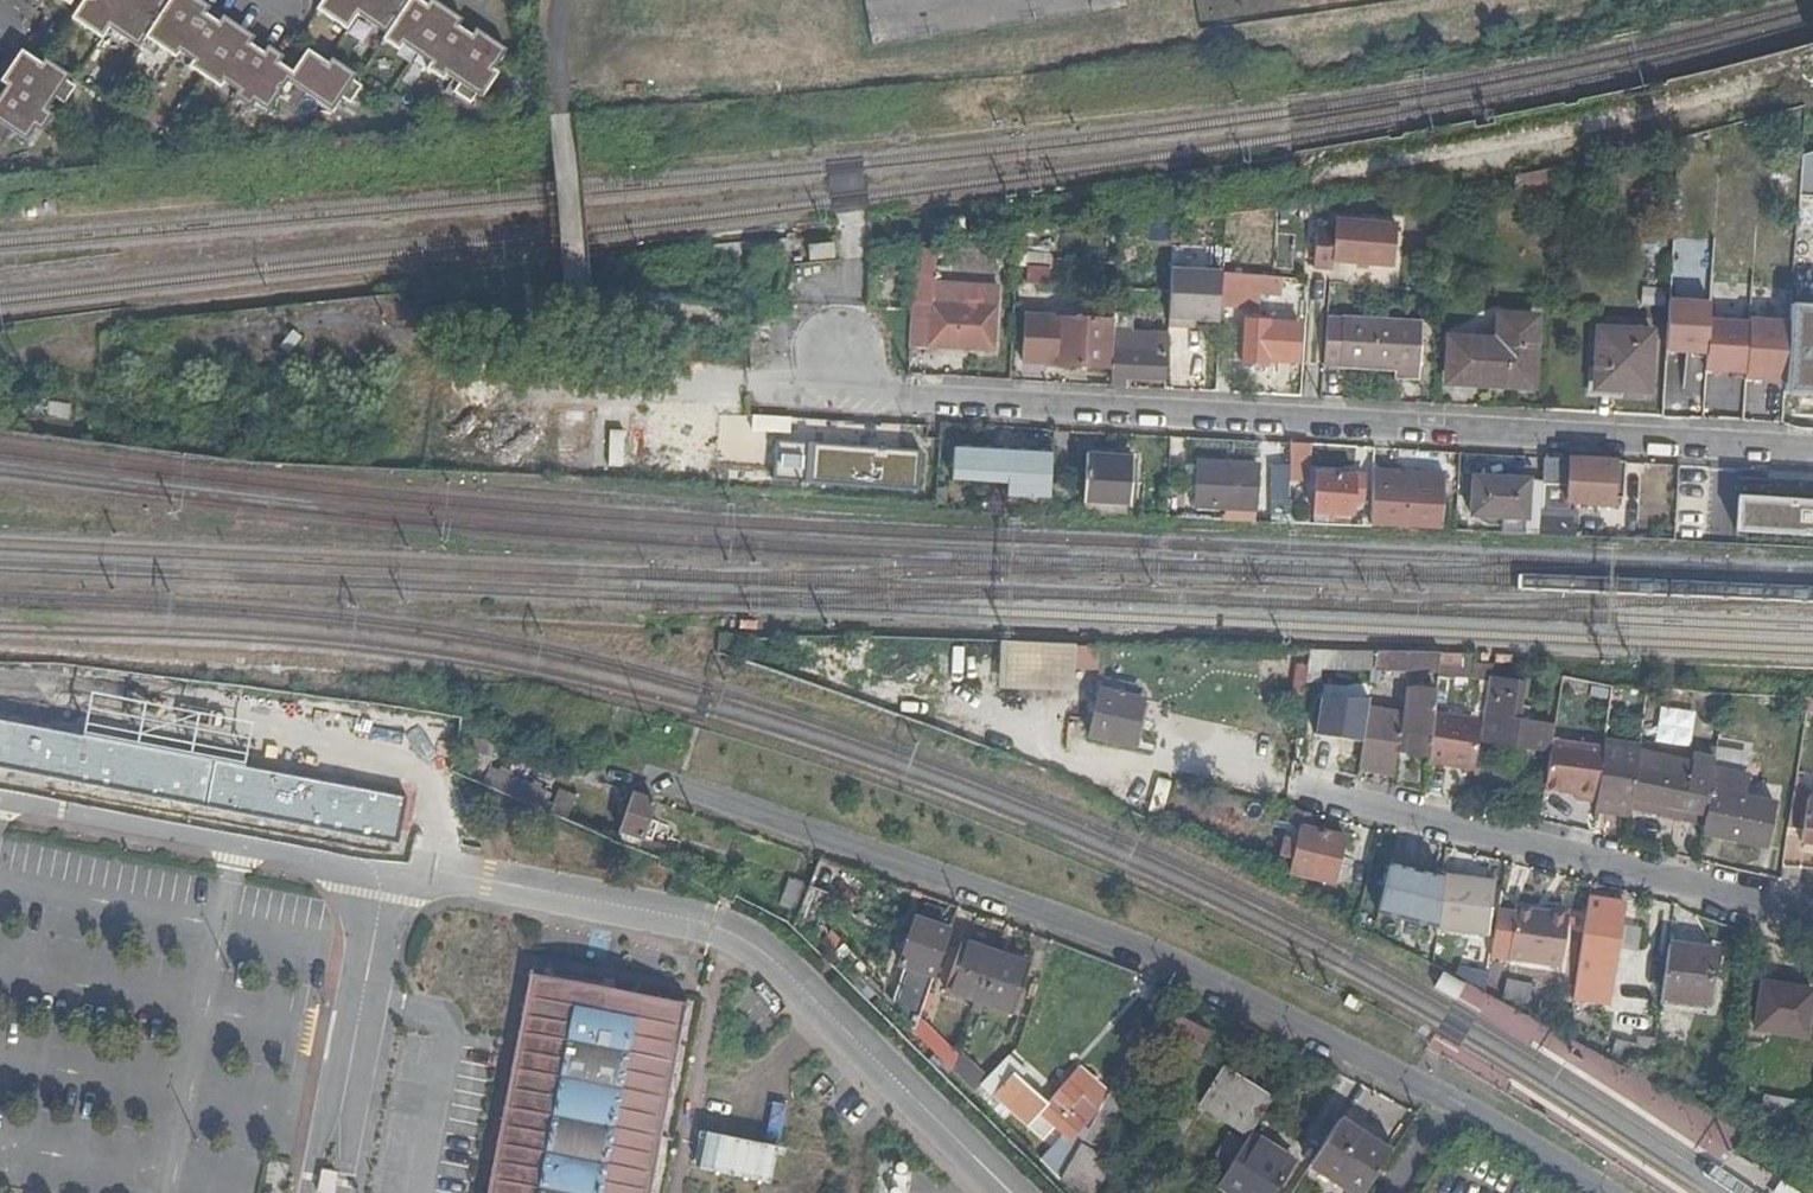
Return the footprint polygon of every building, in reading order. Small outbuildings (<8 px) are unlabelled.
[(39,9),(45,0),(26,0),(39,9)] [(80,9),(73,20),(104,40),(111,29),(140,49),(147,39),(178,59),(181,53),(194,62),(191,67),(223,88),(226,83),(239,92),(256,103),(270,112),(278,99),(297,112),(308,94),(334,111),(343,97),(352,103),(364,85),(355,79),(358,74),(333,57),(330,63),(309,49),(294,72),(252,44),(219,23),(207,15),(185,0),(66,0),(80,9)] [(199,0),(185,0),(207,15),(211,8),(199,0)] [(317,11),(347,32),(358,17),(386,37),(383,42),(399,54),(403,48),(430,66),(427,72),(443,84),(447,78),(460,87),(454,96),(471,107),(477,99),(482,102),(499,78),(494,74),(507,54),(476,33),(472,39),(459,30),(427,8),(415,0),(324,0),(317,11)] [(432,2),(427,8),(459,30),(464,24),(432,2)] [(224,16),(219,23),(252,44),(256,37),(224,16)] [(9,132),(25,142),(32,130),(44,113),(53,100),(62,106),(73,89),(64,83),(68,78),(42,61),(39,66),(19,53),(0,81),(0,85),(4,88),(0,95),(0,145),(9,132)] [(252,108),(256,103),(239,92),(236,97),(252,108)] [(51,117),(44,113),(32,130),(39,135),(51,117)] [(1332,261),(1391,266),(1395,224),(1335,219),(1334,228),(1316,226),(1313,267),(1332,269),(1332,261)] [(832,245),(810,247),(812,263),(834,261),(832,245)] [(933,249),(916,247),(911,345),(992,349),(994,308),(930,304),(933,249)] [(1187,321),(1218,323),(1221,272),(1172,269),(1169,313),(1188,314),(1187,321)] [(1290,297),(1292,279),(1240,275),(1222,273),(1220,306),(1244,308),(1245,293),(1290,297)] [(1708,304),(1669,302),(1667,350),(1706,353),(1708,322),(1708,304)] [(1114,323),(1024,316),(1022,362),(1056,363),(1056,366),(1099,367),(1112,369),(1114,323)] [(1268,361),(1297,364),(1299,326),(1274,324),(1274,318),(1246,316),(1244,363),(1267,365),(1268,361)] [(1112,369),(1111,386),(1124,387),(1125,378),(1164,380),(1165,333),(1129,333),(1129,317),(1114,317),(1114,323),(1112,369)] [(1501,344),(1492,344),(1450,342),(1449,383),(1507,386),(1509,384),(1530,385),(1534,320),(1502,318),(1501,344)] [(1493,318),(1492,344),(1501,344),(1502,318),(1493,318)] [(1789,324),(1749,321),(1749,326),(1745,371),(1745,378),(1785,381),(1789,324)] [(1749,326),(1708,322),(1706,353),(1704,368),(1745,371),(1749,326)] [(1323,365),(1323,366),(1340,367),(1341,369),(1400,373),(1400,379),(1422,380),(1425,333),(1342,329),(1341,330),(1326,330),(1323,365)] [(1595,388),(1648,391),(1651,333),(1599,330),(1595,388)] [(1308,445),(1290,444),(1289,465),(1289,475),(1309,476),(1308,445)] [(1006,484),(1005,511),(1049,514),(1050,487),(1052,455),(953,449),(951,481),(1006,484)] [(1087,498),(1086,515),(1125,517),(1125,501),(1130,501),(1132,457),(1087,455),(1084,498),(1087,498)] [(1613,506),(1616,463),(1544,459),(1542,482),(1569,484),(1568,503),(1613,506)] [(1256,465),(1197,464),(1195,506),(1254,510),(1256,465)] [(1272,465),(1269,523),(1289,524),(1289,475),(1289,465),(1272,465)] [(1373,520),(1436,523),(1441,475),(1377,471),(1373,520)] [(1363,499),(1364,476),(1317,474),(1315,512),(1317,512),(1347,514),(1353,514),(1354,499),(1363,499)] [(1541,508),(1542,482),(1472,478),(1470,518),(1524,521),(1523,534),(1540,535),(1541,508)] [(1050,487),(1049,514),(1068,514),(1070,489),(1067,489),(1067,485),(1052,484),(1052,487),(1050,487)] [(1737,497),(1737,532),(1812,535),(1812,501),(1737,497)] [(1576,510),(1541,508),(1540,535),(1574,537),(1576,510)] [(1347,514),(1317,512),(1316,525),(1347,526),(1347,514)] [(1024,641),(1007,641),(1007,668),(1023,668),(1024,641)] [(1032,669),(1046,669),(1047,645),(1032,645),(1032,669)] [(1047,645),(1046,669),(1076,670),(1076,665),(1077,647),(1047,645)] [(1077,647),(1076,665),(1100,666),(1101,648),(1077,647)] [(1377,652),(1311,651),(1307,677),(1322,678),(1324,664),(1375,666),(1377,652)] [(1441,653),(1377,652),(1375,666),(1373,681),(1383,682),(1385,669),(1439,672),(1440,665),(1441,653)] [(1460,654),(1441,653),(1440,665),(1459,666),(1460,654)] [(1307,677),(1305,694),(1340,697),(1342,680),(1322,678),(1307,677)] [(1409,684),(1404,713),(1412,714),(1416,690),(1416,684),(1409,684)] [(1144,699),(1102,689),(1091,735),(1133,746),(1144,699)] [(1369,708),(1360,766),(1380,772),(1383,764),(1395,767),(1398,753),(1429,758),(1434,713),(1435,711),(1437,691),(1416,690),(1412,714),(1404,713),(1369,708)] [(1517,721),(1520,695),(1491,691),(1483,739),(1550,751),(1553,727),(1517,721)] [(1807,698),(1805,715),(1812,715),(1812,698),(1807,698)] [(1429,758),(1429,762),(1474,771),(1482,721),(1434,713),(1429,758)] [(496,738),(462,734),(458,759),(474,766),(475,763),(491,770),(492,767),(496,738)] [(1606,736),(1597,798),(1637,803),(1646,742),(1606,736)] [(1597,803),(1604,749),(1552,741),(1544,790),(1576,795),(1575,800),(1597,803)] [(1714,770),(1715,759),(1695,756),(1691,772),(1669,769),(1669,765),(1651,762),(1649,772),(1644,771),(1639,799),(1708,812),(1714,770)] [(552,794),(492,767),(491,770),(475,763),(474,766),(458,759),(456,772),(545,810),(552,794)] [(1708,812),(1704,834),(1768,847),(1776,805),(1750,800),(1754,778),(1714,770),(1708,812)] [(1795,785),(1789,827),(1804,829),(1803,839),(1812,841),(1812,796),(1809,795),(1810,787),(1795,785)] [(552,794),(545,810),(562,817),(572,793),(556,786),(552,794)] [(656,801),(634,793),(616,839),(675,860),(679,849),(652,839),(659,819),(651,816),(656,801)] [(1317,815),(1295,809),(1291,823),(1302,826),(1299,842),(1285,838),(1281,854),(1294,858),(1292,872),(1333,882),(1345,837),(1315,829),(1317,815)] [(1441,880),(1385,867),(1374,915),(1435,928),(1441,880)] [(1444,876),(1438,925),(1488,932),(1494,882),(1469,879),(1444,876)] [(811,884),(798,919),(812,931),(827,890),(811,884)] [(1588,907),(1575,995),(1608,1001),(1614,962),(1624,903),(1601,899),(1599,909),(1588,907)] [(1569,910),(1517,902),(1509,953),(1561,961),(1569,910)] [(921,1013),(949,930),(916,919),(907,945),(887,1003),(915,1030),(921,1013)] [(1029,964),(963,939),(958,953),(946,987),(1011,1011),(1029,964)] [(1669,945),(1661,998),(1707,1006),(1716,952),(1669,945)] [(1452,1003),(1462,986),(1440,974),(1430,991),(1452,1003)] [(693,1011),(531,979),(489,1192),(657,1192),(693,1011)] [(1532,1003),(1535,984),(1513,980),(1510,999),(1532,1003)] [(1805,1034),(1812,989),(1765,981),(1757,1026),(1805,1034)] [(1197,1056),(1209,1035),(1166,1011),(1150,1039),(1164,1046),(1168,1041),(1197,1056)] [(960,1049),(921,1013),(915,1030),(952,1066),(960,1049)] [(1616,1038),(1610,1059),(1649,1079),(1655,1038),(1636,1035),(1634,1042),(1616,1038)] [(962,1047),(960,1049),(952,1066),(974,1087),(988,1071),(962,1047)] [(1079,1192),(1092,1192),(1112,1159),(1096,1149),(1115,1116),(1139,1072),(1140,1073),(1142,1069),(1126,1060),(1073,1155),(1061,1175),(1079,1192)] [(1104,1090),(1080,1066),(1048,1103),(1014,1074),(996,1095),(1044,1137),(1057,1123),(1072,1136),(1083,1123),(1104,1090)] [(1695,1076),(1680,1068),(1673,1082),(1688,1091),(1695,1079),(1695,1076)] [(1253,1129),(1271,1101),(1222,1070),(1200,1104),(1250,1134),(1253,1129)] [(1812,1137),(1812,1133),(1812,1110),(1812,1106),(1812,1100),(1795,1097),(1790,1130),(1807,1133),(1806,1135),(1812,1137)] [(1162,1137),(1177,1146),(1196,1116),(1181,1107),(1162,1137)] [(1389,1152),(1340,1120),(1310,1166),(1346,1189),(1344,1192),(1363,1192),(1389,1152)] [(1231,1164),(1248,1137),(1235,1128),(1217,1155),(1231,1164)] [(1253,1129),(1250,1134),(1248,1137),(1231,1164),(1219,1184),(1234,1192),(1273,1192),(1296,1158),(1253,1129)] [(1072,1153),(1064,1144),(1056,1153),(1064,1161),(1072,1153)]
